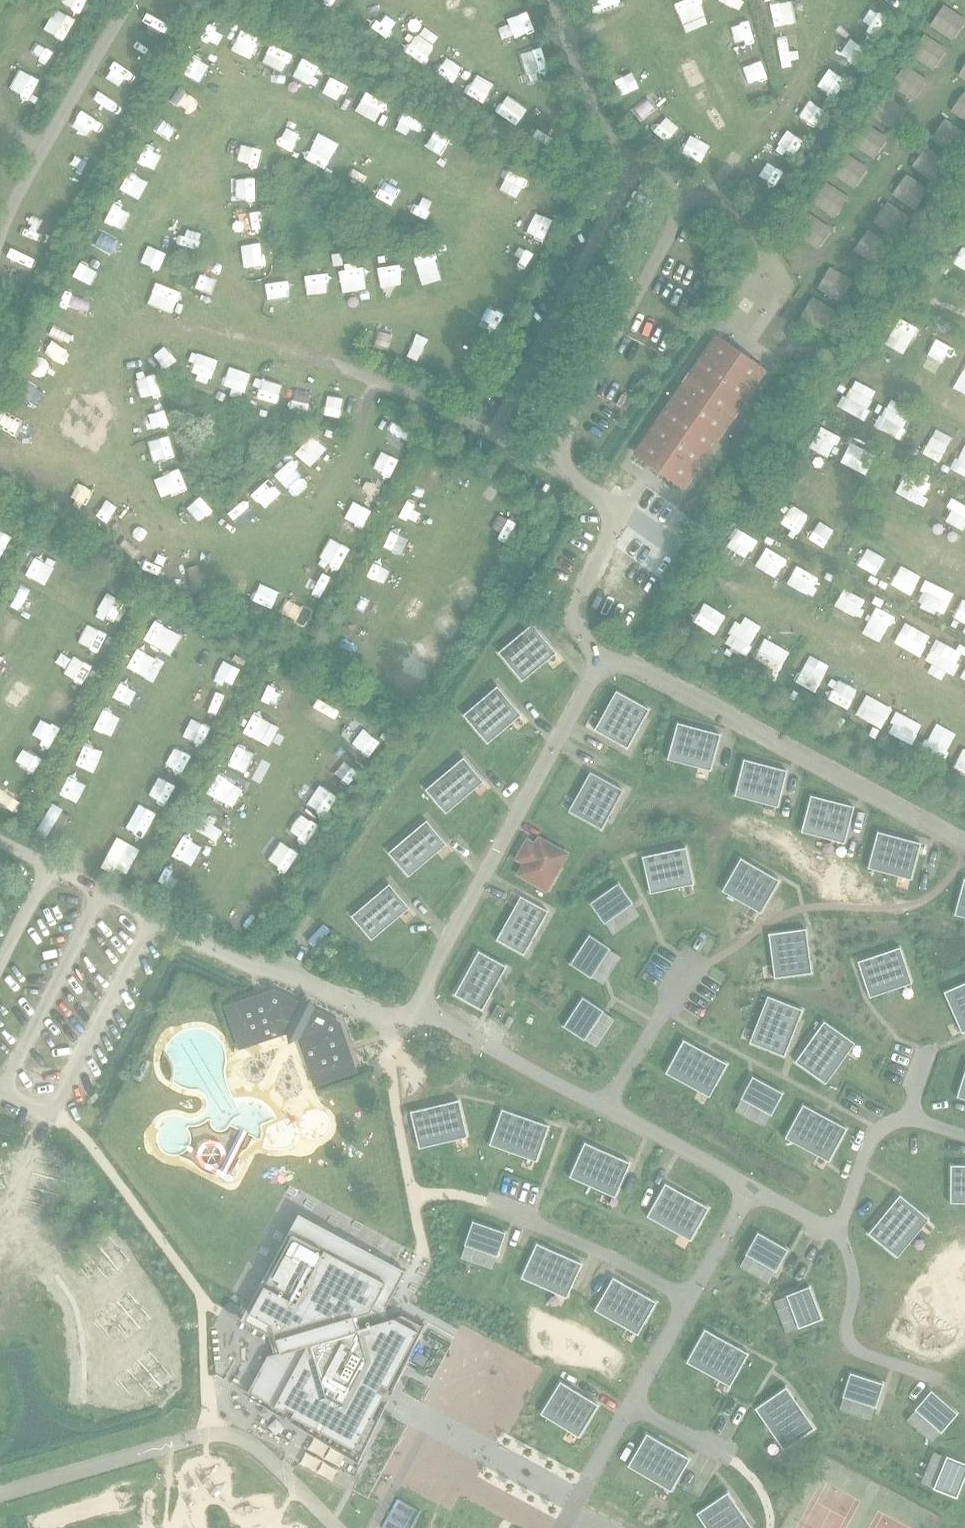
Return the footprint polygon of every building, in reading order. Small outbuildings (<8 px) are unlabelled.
[(716,336),(635,453),(684,487),(765,370),(716,336)] [(498,652),(522,681),(523,680),(519,675),(551,649),(555,653),(556,652),(532,624),(498,652)] [(516,710),(520,715),(521,714),(497,686),(463,715),(487,743),(488,742),(484,738),(516,710)] [(595,729),(594,730),(627,748),(649,709),(616,691),(616,692),(621,695),(600,732),(595,729)] [(677,722),(667,759),(668,759),(670,754),(711,765),(709,770),(710,771),(720,734),(677,722)] [(484,781),(463,757),(425,789),(445,813),(447,812),(442,808),(479,777),(483,782),(484,781)] [(743,759),(734,796),(735,796),(736,790),(778,801),(776,807),(777,807),(787,770),(743,759)] [(595,774),(573,813),(601,829),(622,789),(595,774)] [(810,795),(801,832),(802,832),(803,826),(845,837),(843,843),(844,843),(854,806),(810,795)] [(447,844),(426,820),(388,852),(408,877),(409,876),(405,871),(442,840),(445,845),(447,844)] [(920,843),(877,832),(869,862),(912,874),(920,843)] [(569,853),(539,835),(534,843),(524,837),(511,859),(521,865),(516,874),(548,891),(569,853)] [(686,847),(642,856),(650,893),(651,893),(650,887),(691,878),(692,884),(694,884),(686,847)] [(740,858),(721,891),(722,891),(725,886),(762,907),(759,912),(760,913),(779,880),(740,858)] [(954,914),(955,915),(956,909),(964,911),(964,878),(954,914)] [(410,908),(389,883),(351,916),(371,940),(372,939),(368,934),(405,904),(409,908),(410,908)] [(618,883),(590,903),(590,904),(591,903),(605,923),(606,922),(605,921),(631,904),(632,904),(618,884),(619,884),(618,883)] [(548,911),(520,895),(520,897),(525,900),(502,941),(497,938),(496,939),(523,954),(548,911)] [(806,928),(768,933),(768,935),(774,934),(780,976),(774,977),(774,978),(812,973),(806,928)] [(589,934),(570,964),(571,964),(591,977),(592,976),(591,975),(608,949),(609,950),(609,949),(590,936),(590,935),(589,934)] [(900,947),(857,961),(869,997),(870,997),(869,991),(909,977),(911,983),(912,983),(900,947)] [(455,993),(454,994),(482,1010),(506,966),(478,951),(478,952),(483,955),(460,996),(455,993)] [(943,992),(944,993),(949,990),(964,1027),(964,982),(943,992)] [(288,1031),(301,1004),(274,990),(226,1007),(240,1047),(288,1031)] [(802,1009),(767,995),(766,997),(772,999),(755,1043),(749,1041),(749,1042),(784,1056),(802,1009)] [(582,997),(563,1026),(564,1027),(565,1026),(585,1039),(585,1038),(584,1038),(602,1012),(603,1011),(583,998),(582,997)] [(497,1004),(491,1015),(500,1020),(506,1009),(497,1004)] [(314,1084),(355,1071),(339,1023),(312,1009),(298,1036),(314,1084)] [(824,1021),(795,1061),(826,1083),(826,1082),(821,1079),(849,1040),(854,1044),(855,1043),(824,1021)] [(683,1039),(665,1073),(666,1073),(669,1068),(711,1091),(708,1096),(709,1097),(727,1064),(683,1039)] [(956,1097),(957,1097),(959,1091),(964,1093),(964,1069),(956,1097)] [(752,1078),(741,1098),(742,1099),(742,1098),(770,1113),(769,1114),(770,1114),(782,1094),(783,1093),(752,1076),(752,1077),(752,1078)] [(459,1100),(410,1111),(419,1148),(420,1148),(419,1142),(465,1131),(466,1137),(467,1137),(459,1100)] [(803,1104),(785,1138),(786,1138),(788,1133),(830,1156),(827,1161),(828,1161),(846,1128),(803,1104)] [(502,1109),(489,1144),(490,1145),(492,1139),(537,1155),(535,1161),(536,1161),(549,1126),(502,1109)] [(584,1142),(569,1177),(570,1177),(572,1172),(616,1191),(614,1196),(615,1197),(630,1162),(584,1142)] [(950,1165),(950,1203),(951,1203),(951,1197),(964,1197),(964,1165),(950,1165)] [(665,1183),(646,1216),(647,1217),(650,1212),(692,1235),(689,1240),(690,1240),(708,1207),(665,1183)] [(900,1195),(868,1233),(897,1257),(898,1256),(893,1253),(924,1216),(928,1219),(929,1218),(900,1195)] [(406,1270),(298,1212),(243,1313),(239,1320),(276,1340),(280,1351),(266,1356),(246,1392),(358,1461),(388,1397),(423,1324),(404,1314),(390,1318),(387,1307),(406,1270)] [(495,1256),(496,1256),(504,1233),(505,1234),(505,1232),(472,1221),(472,1222),(473,1222),(465,1245),(466,1245),(466,1244),(496,1255),(495,1256)] [(758,1233),(746,1254),(747,1255),(747,1254),(774,1269),(774,1270),(775,1271),(787,1250),(788,1249),(758,1232),(757,1233),(758,1233)] [(118,1239),(81,1261),(95,1287),(133,1266),(118,1239)] [(536,1243),(521,1277),(522,1278),(524,1272),(568,1292),(565,1297),(566,1298),(582,1263),(536,1243)] [(613,1277),(594,1310),(595,1310),(598,1305),(639,1329),(636,1334),(637,1334),(656,1302),(613,1277)] [(808,1287),(786,1296),(787,1297),(787,1296),(798,1326),(798,1327),(820,1318),(820,1319),(822,1319),(809,1286),(808,1286),(808,1287)] [(107,1314),(110,1345),(155,1339),(150,1310),(107,1314)] [(704,1329),(686,1362),(687,1362),(690,1357),(732,1380),(729,1386),(730,1386),(748,1353),(704,1329)] [(418,1352),(413,1361),(423,1368),(429,1358),(418,1352)] [(156,1369),(113,1369),(112,1399),(155,1401),(156,1369)] [(883,1383),(850,1372),(849,1374),(850,1374),(843,1396),(844,1397),(844,1396),(874,1406),(874,1407),(875,1407),(882,1384),(883,1385),(883,1383)] [(560,1381),(540,1413),(541,1414),(544,1409),(581,1431),(577,1436),(578,1437),(598,1405),(560,1381)] [(786,1387),(755,1408),(756,1409),(760,1406),(788,1445),(783,1448),(783,1449),(814,1428),(786,1387)] [(931,1392),(915,1409),(916,1410),(916,1409),(940,1430),(939,1431),(940,1431),(956,1414),(957,1413),(931,1390),(930,1391),(931,1392)] [(671,1491),(690,1458),(646,1433),(627,1466),(628,1466),(631,1461),(672,1485),(670,1490),(671,1491)] [(933,1487),(955,1496),(955,1497),(956,1497),(964,1476),(964,1464),(946,1456),(946,1457),(946,1458),(934,1487),(934,1486),(933,1487)] [(728,1492),(696,1513),(697,1514),(702,1511),(714,1527),(752,1527),(728,1492)]
